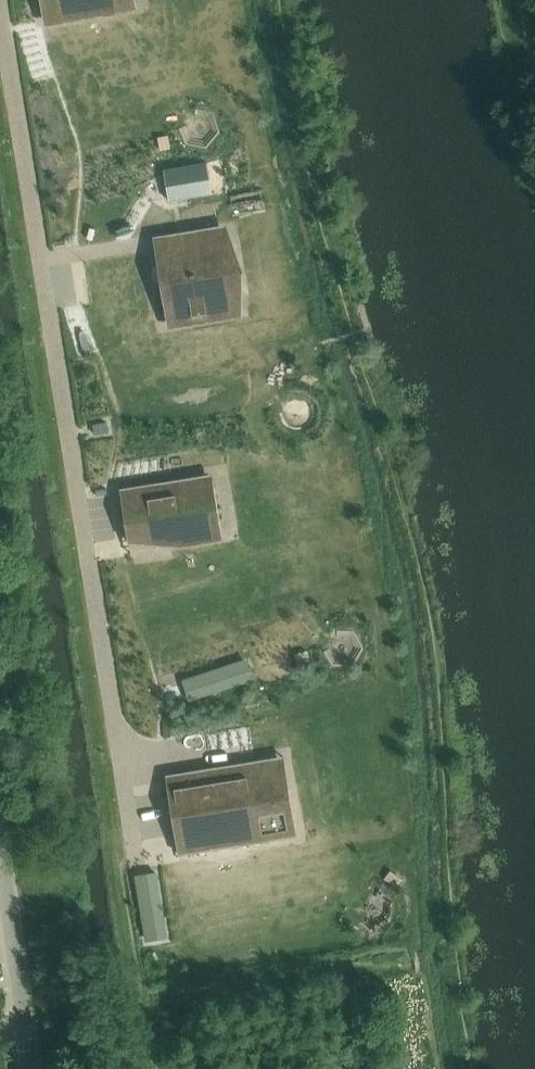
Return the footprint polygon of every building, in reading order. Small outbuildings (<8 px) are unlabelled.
[(45,27),(101,17),(136,11),(135,0),(41,0),(45,27)] [(229,238),(156,250),(168,319),(234,308),(228,273),(234,272),(229,238)] [(105,423),(94,425),(95,434),(107,432),(105,423)] [(161,482),(121,488),(130,543),(156,539),(168,537),(169,542),(223,534),(214,480),(162,488),(161,482)] [(253,680),(246,659),(183,680),(190,701),(253,680)] [(217,768),(167,776),(180,854),(296,835),(284,757),(217,768)] [(158,873),(136,876),(146,941),(168,938),(158,873)]
